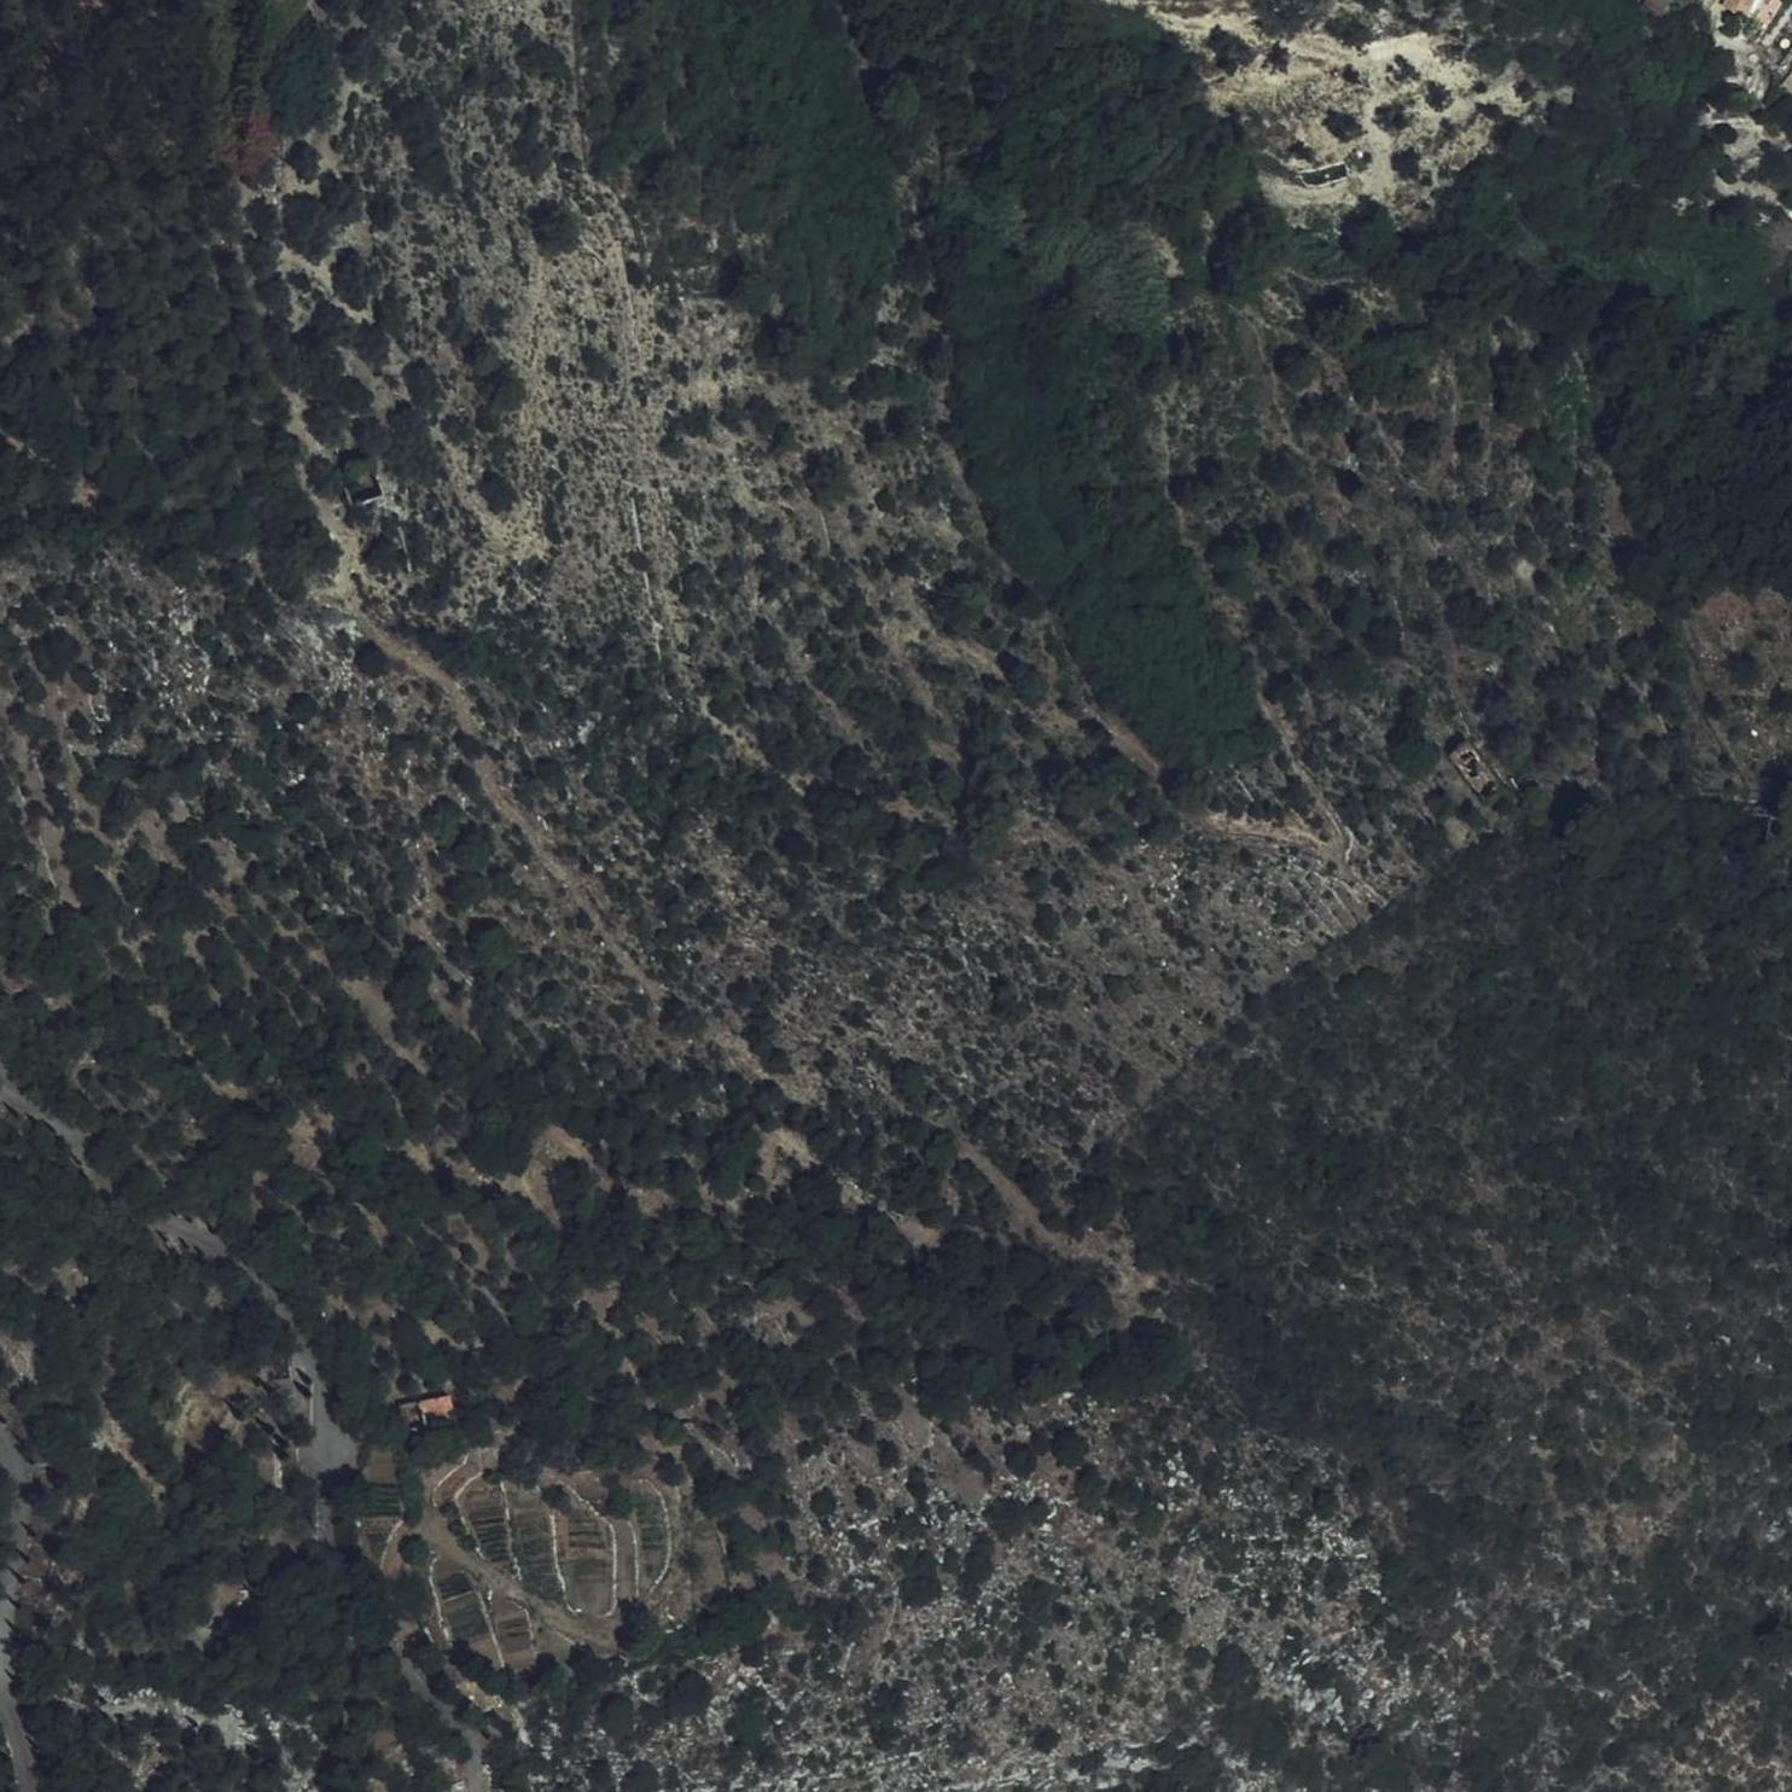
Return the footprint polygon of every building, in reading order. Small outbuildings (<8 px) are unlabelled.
[(1754,0),(1726,0),(1724,5),(1750,14),(1754,0)] [(1788,69),(1789,70),(1777,87),(1791,97),(1791,64),(1788,69)] [(454,1415),(450,1395),(399,1407),(405,1426),(454,1415)]
